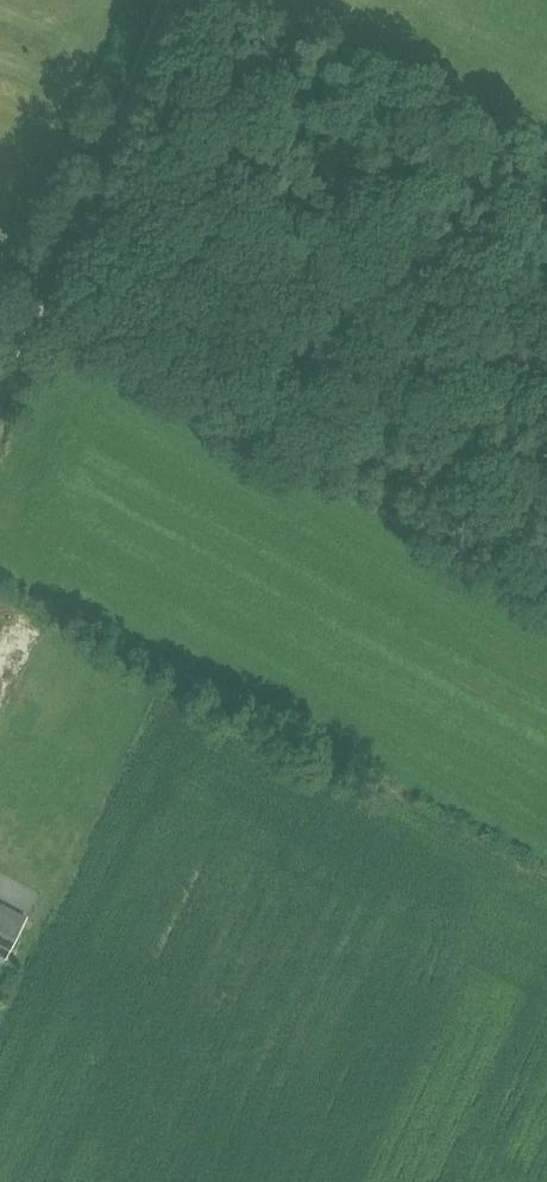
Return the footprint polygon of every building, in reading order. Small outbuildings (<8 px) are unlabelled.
[(6,957),(28,915),(0,900),(0,954),(6,957)]
